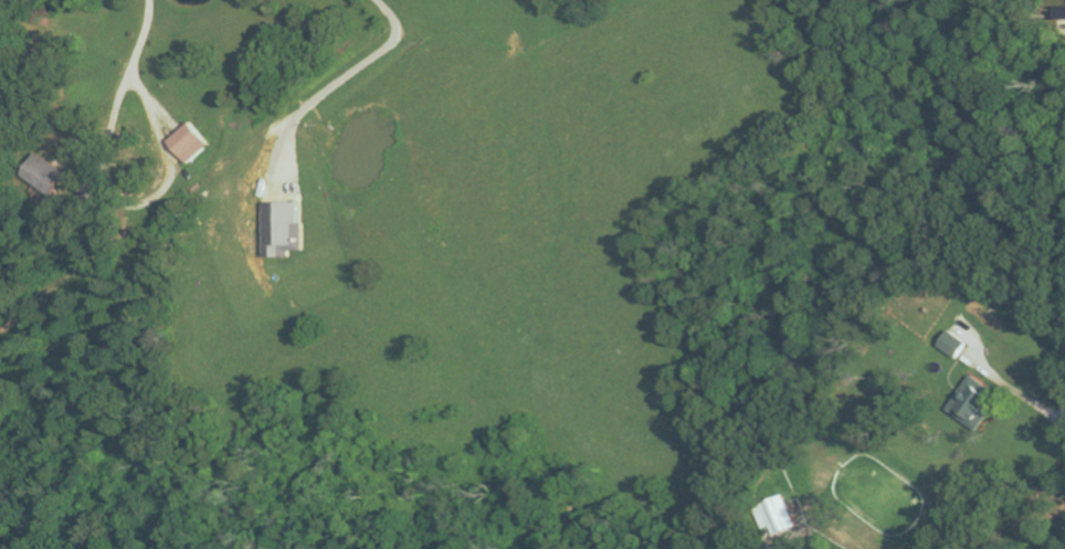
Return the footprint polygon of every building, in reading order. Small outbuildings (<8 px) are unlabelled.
[(1056,7),(1056,19),(1064,19),(1064,7),(1056,7)] [(204,152),(214,142),(191,118),(167,144),(189,167),(199,157),(204,152)] [(66,173),(34,152),(18,176),(49,197),(66,173)] [(262,202),(262,257),(290,257),(290,251),(304,251),(303,223),(299,223),(299,202),(262,202)] [(940,347),(960,357),(969,340),(948,330),(940,347)] [(989,403),(995,406),(1001,397),(968,378),(949,411),(976,426),(989,403)] [(770,504),(784,536),(806,527),(792,494),(770,504)]
